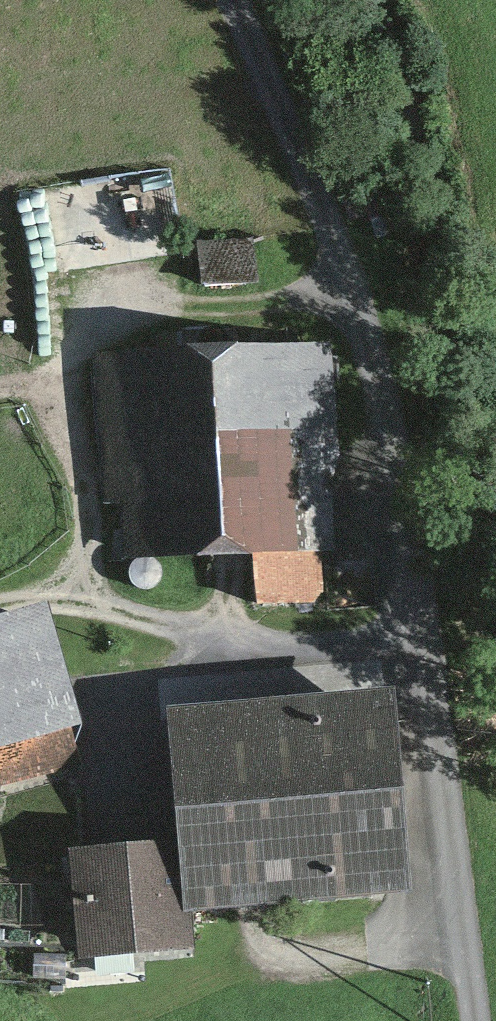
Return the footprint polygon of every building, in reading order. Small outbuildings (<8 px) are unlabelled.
[(238,228),(186,232),(188,269),(240,266),(238,228)] [(315,335),(88,346),(94,472),(112,471),(115,538),(309,529),(306,461),(321,460),(315,335)] [(298,544),(245,545),(246,589),(300,588),(298,544)] [(122,549),(119,552),(114,560),(115,570),(123,577),(132,578),(138,575),(143,567),(143,557),(137,551),(130,548),(122,549)] [(0,628),(0,788),(73,769),(62,725),(74,722),(47,616),(0,628)] [(387,699),(173,716),(183,851),(188,910),(403,893),(387,699)] [(188,910),(183,851),(74,860),(82,955),(191,947),(188,910)]
